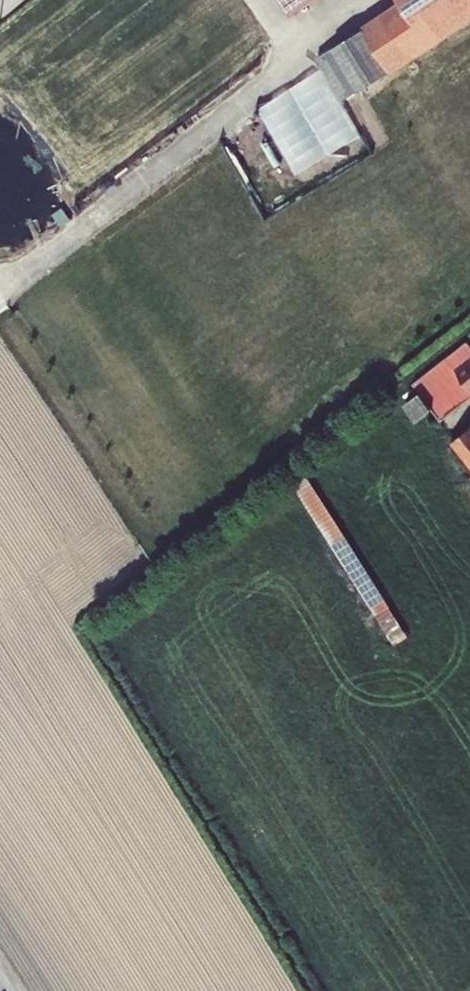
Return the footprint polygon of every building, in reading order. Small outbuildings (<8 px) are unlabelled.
[(311,0),(281,0),(291,14),(311,0)] [(469,19),(469,0),(405,0),(406,2),(365,27),(391,69),(430,47),(469,19)] [(342,100),(391,69),(365,27),(316,57),(342,100)] [(413,383),(420,391),(406,401),(418,418),(432,407),(442,419),(469,395),(469,344),(468,341),(413,383)] [(451,441),(469,464),(469,425),(451,441)] [(307,473),(293,483),(394,643),(409,634),(307,473)]
